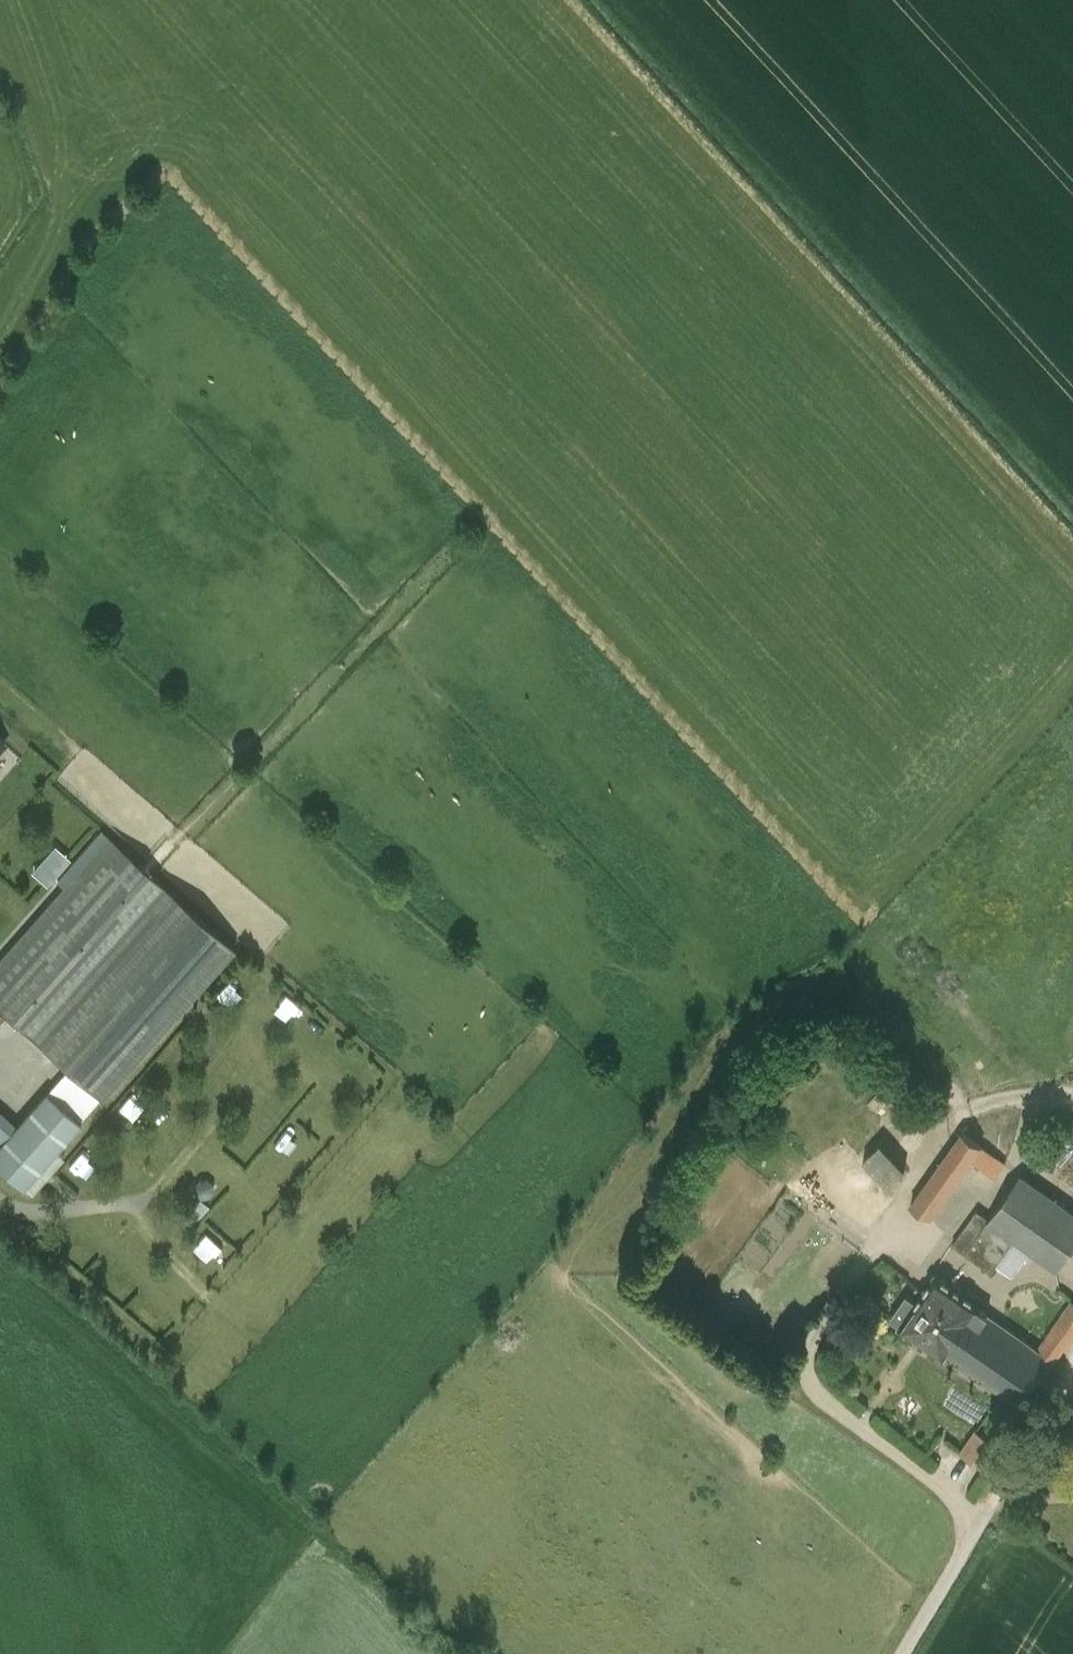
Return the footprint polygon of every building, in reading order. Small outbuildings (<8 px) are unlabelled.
[(235,947),(109,836),(0,958),(0,1008),(102,1098),(235,947)] [(48,886),(71,861),(56,848),(33,873),(48,886)] [(284,992),(273,1005),(288,1019),(299,1005),(284,992)] [(22,1188),(80,1122),(46,1092),(0,1144),(0,1168),(22,1188)] [(1006,1164),(982,1147),(962,1133),(910,1206),(931,1220),(973,1161),(997,1177),(1006,1164)] [(883,1142),(863,1160),(886,1186),(907,1168),(883,1142)] [(989,1218),(977,1210),(952,1244),(991,1271),(1013,1239),(1057,1270),(1072,1247),(1072,1210),(1022,1173),(989,1218)] [(200,1199),(208,1198),(213,1192),(212,1184),(206,1179),(198,1180),(193,1186),(194,1194),(200,1199)] [(1072,1210),(1072,1190),(1070,1187),(1061,1195),(1072,1210)] [(211,1230),(199,1241),(212,1255),(224,1244),(211,1230)] [(943,1352),(1022,1406),(1055,1359),(1057,1360),(1072,1337),(1072,1301),(1072,1300),(1038,1347),(935,1279),(926,1292),(926,1291),(923,1295),(923,1296),(940,1307),(936,1313),(959,1329),(943,1352)] [(908,1295),(892,1317),(903,1324),(943,1352),(959,1329),(936,1313),(940,1307),(923,1296),(919,1302),(908,1295)] [(1072,1466),(1072,1407),(1071,1405),(1039,1451),(1069,1472),(1072,1466)] [(984,1467),(999,1445),(976,1428),(960,1451),(984,1467)]
